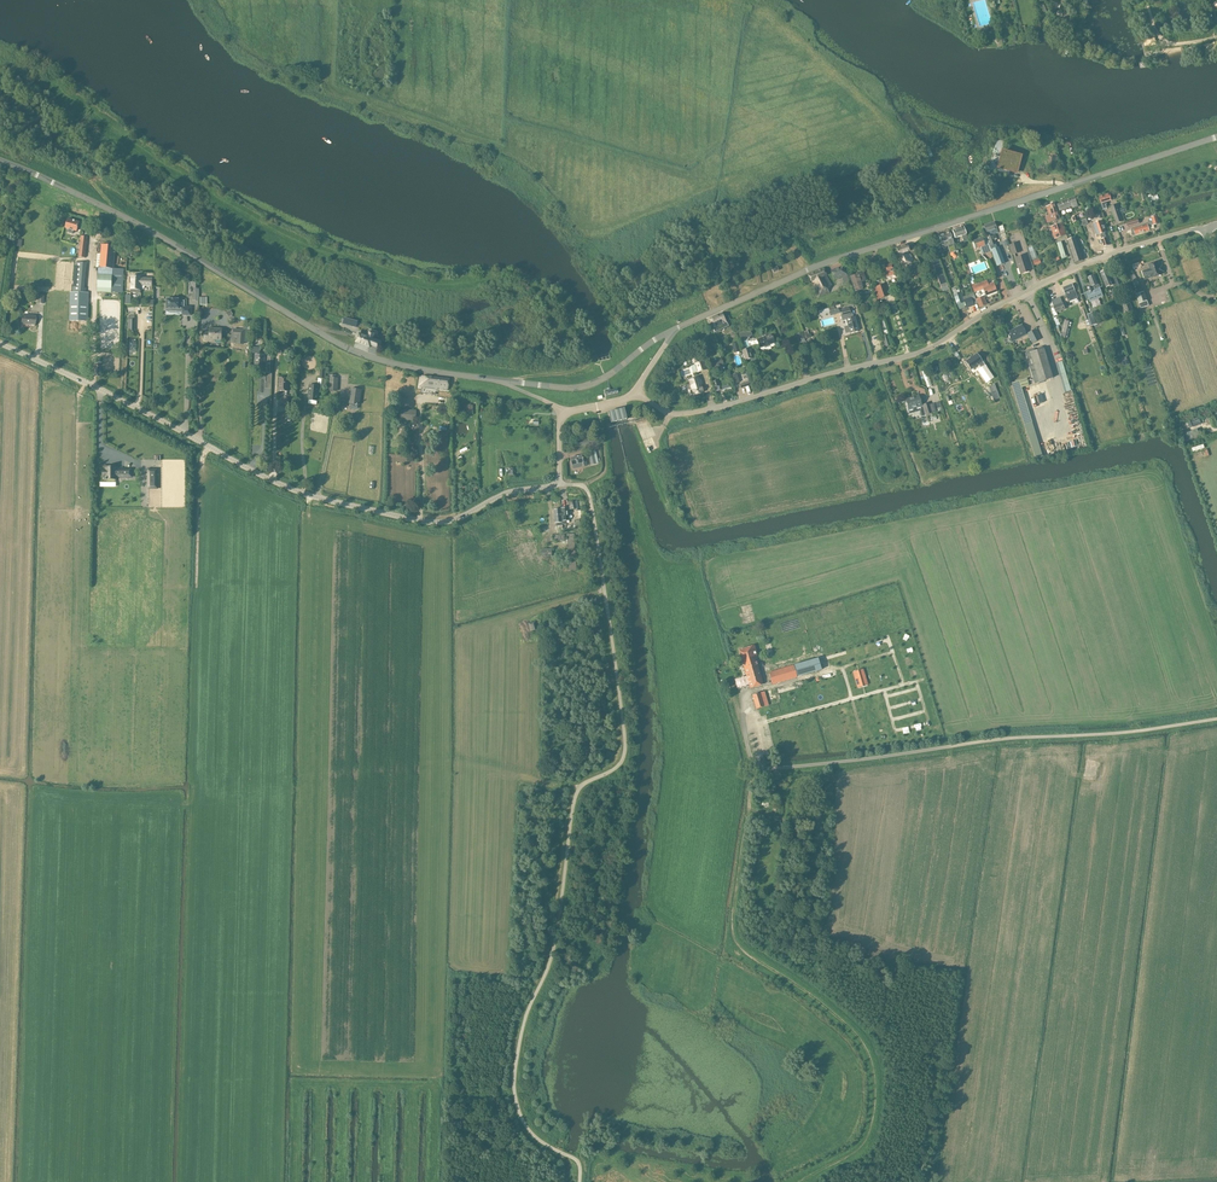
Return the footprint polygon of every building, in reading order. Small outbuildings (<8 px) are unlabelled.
[(1001,157),(998,168),(1010,171),(1016,173),(1020,155),(1003,151),(1001,157)] [(39,172),(36,178),(50,184),(53,178),(39,172)] [(1109,193),(1098,197),(1103,210),(1107,208),(1105,202),(1111,200),(1115,199),(1113,193),(1109,194),(1109,193)] [(1075,198),(1057,204),(1060,211),(1073,206),(1074,207),(1078,206),(1075,198)] [(1047,223),(1051,221),(1060,218),(1055,203),(1049,205),(1049,206),(1046,207),(1049,215),(1045,217),(1047,223)] [(1117,204),(1111,206),(1117,223),(1123,221),(1121,214),(1119,209),(1117,204)] [(1149,231),(1148,227),(1159,223),(1157,216),(1151,218),(1152,221),(1135,227),(1135,228),(1131,230),(1133,235),(1135,235),(1149,231)] [(73,234),(74,230),(77,231),(79,222),(68,219),(65,228),(69,229),(68,232),(73,234)] [(1102,220),(1096,223),(1100,234),(1102,240),(1104,246),(1109,245),(1107,239),(1104,233),(1106,232),(1102,221),(1102,220)] [(988,236),(986,236),(990,246),(996,244),(993,234),(991,234),(990,231),(997,229),(994,222),(984,226),(986,233),(987,233),(988,236)] [(1063,223),(1051,227),(1054,239),(1066,235),(1063,223)] [(968,241),(966,235),(964,227),(952,231),(955,239),(962,236),(964,243),(968,241)] [(953,244),(952,239),(950,232),(944,234),(946,241),(950,253),(956,251),(953,244)] [(945,241),(946,241),(944,234),(939,236),(941,243),(943,248),(947,246),(945,241)] [(78,257),(85,258),(88,237),(81,236),(78,257)] [(985,246),(983,237),(972,241),(975,249),(985,246)] [(1075,237),(1068,240),(1076,263),(1081,261),(1082,260),(1083,260),(1075,237)] [(1017,242),(1009,245),(1012,255),(1021,252),(1017,242)] [(1062,243),(1057,244),(1062,260),(1067,259),(1062,243)] [(99,267),(114,269),(116,246),(101,244),(99,267)] [(913,260),(910,251),(907,245),(896,249),(898,256),(895,257),(901,270),(912,266),(912,263),(913,260)] [(997,266),(1004,264),(999,251),(1000,251),(998,246),(991,249),(997,266)] [(949,290),(937,254),(931,256),(943,292),(949,290)] [(1030,271),(1024,255),(1015,258),(1020,274),(1030,271)] [(75,262),(73,292),(85,292),(87,263),(75,262)] [(1158,262),(1149,265),(1150,269),(1143,272),(1145,279),(1153,277),(1153,278),(1162,275),(1161,272),(1164,272),(1162,266),(1159,267),(1158,262)] [(889,276),(888,273),(894,271),(891,263),(886,265),(882,266),(885,274),(886,278),(889,276)] [(831,270),(834,279),(847,274),(843,265),(831,270)] [(97,291),(111,292),(114,269),(99,267),(98,267),(97,291)] [(831,286),(826,275),(826,274),(824,269),(824,268),(809,275),(808,275),(811,281),(818,297),(829,293),(827,287),(831,286)] [(124,270),(114,269),(111,292),(123,293),(124,270)] [(1121,289),(1117,279),(1116,277),(1111,279),(1107,270),(1100,273),(1104,282),(1106,288),(1113,285),(1116,291),(1121,289)] [(854,288),(855,291),(857,291),(862,289),(863,288),(862,286),(861,283),(866,281),(863,273),(850,277),(854,288)] [(720,279),(722,285),(732,281),(730,275),(720,279)] [(1099,284),(1098,284),(1094,275),(1088,278),(1091,286),(1092,287),(1090,288),(1090,287),(1089,287),(1088,288),(1088,290),(1089,290),(1090,291),(1086,292),(1089,299),(1102,294),(1099,284)] [(131,289),(131,293),(141,293),(141,286),(152,286),(152,278),(141,278),(141,277),(131,276),(131,277),(130,277),(129,283),(131,283),(131,289)] [(988,285),(986,281),(972,286),(974,292),(983,289),(986,296),(996,291),(993,283),(988,285)] [(884,284),(876,286),(880,299),(888,296),(884,284)] [(1064,289),(1069,302),(1078,298),(1072,285),(1064,289)] [(723,300),(736,294),(734,290),(721,295),(723,300)] [(1139,304),(1141,308),(1149,305),(1144,291),(1135,294),(1139,304)] [(88,321),(89,292),(85,292),(73,292),(70,292),(70,321),(88,321)] [(956,304),(963,302),(960,292),(953,295),(956,304)] [(971,297),(964,300),(967,307),(973,305),(971,297)] [(980,307),(987,305),(984,297),(977,300),(980,307)] [(1066,309),(1060,297),(1051,301),(1056,314),(1066,309)] [(180,307),(180,299),(167,299),(166,311),(180,312),(180,311),(182,311),(182,315),(191,315),(191,307),(183,307),(180,307)] [(1133,310),(1129,299),(1121,302),(1125,313),(1133,310)] [(851,311),(850,312),(848,307),(841,309),(842,314),(840,314),(842,321),(846,320),(848,326),(844,327),(846,333),(850,332),(850,333),(858,331),(855,317),(853,317),(851,311)] [(707,320),(711,329),(712,329),(714,334),(730,327),(727,321),(726,322),(722,312),(707,320)] [(1087,314),(1091,326),(1099,324),(1095,312),(1087,314)] [(36,316),(22,315),(21,324),(35,325),(36,316)] [(877,321),(882,337),(881,337),(884,348),(892,345),(888,335),(883,319),(877,321)] [(1067,339),(1068,334),(1070,329),(1068,328),(1070,322),(1065,320),(1063,326),(1062,325),(1062,328),(1063,328),(1062,332),(1061,337),(1067,339)] [(1026,334),(1022,325),(1007,333),(1010,338),(1009,338),(1008,339),(1009,341),(1011,342),(1012,341),(1012,342),(1026,334)] [(210,329),(210,331),(204,331),(204,341),(210,341),(210,338),(221,339),(221,330),(210,329)] [(237,342),(245,342),(249,343),(250,331),(245,331),(245,330),(234,329),(233,337),(237,337),(237,342)] [(356,340),(355,342),(370,348),(370,345),(379,348),(381,342),(380,342),(381,340),(375,338),(377,332),(369,329),(366,335),(357,332),(354,339),(356,340)] [(738,332),(740,339),(752,335),(750,329),(738,332)] [(1035,329),(1027,333),(1032,343),(1040,339),(1035,329)] [(806,337),(809,337),(809,331),(797,333),(798,344),(807,343),(806,337)] [(775,343),(772,334),(757,340),(760,348),(765,346),(765,348),(770,346),(770,345),(775,343)] [(282,343),(278,349),(286,354),(290,348),(282,343)] [(367,352),(369,348),(356,343),(354,347),(367,352)] [(1034,384),(1038,382),(1053,378),(1043,348),(1042,347),(1038,348),(1037,349),(1038,350),(1035,351),(1035,350),(1033,349),(1026,351),(1025,353),(1034,384)] [(750,348),(741,350),(745,360),(753,358),(750,348)] [(265,356),(265,355),(255,355),(254,366),(265,367),(265,365),(266,365),(265,382),(270,382),(271,351),(271,353),(267,353),(267,352),(266,352),(266,356),(265,356)] [(599,361),(610,358),(609,353),(598,356),(599,361)] [(977,353),(965,362),(971,370),(978,365),(981,368),(981,369),(985,366),(985,365),(977,353)] [(719,354),(709,359),(711,364),(713,369),(716,368),(717,370),(718,374),(723,372),(721,368),(720,366),(723,365),(721,359),(719,354)] [(708,369),(705,360),(698,362),(697,356),(691,358),(693,363),(694,363),(694,365),(695,365),(697,372),(708,369)] [(1063,361),(1057,362),(1064,392),(1071,390),(1063,361)] [(981,369),(978,370),(985,379),(991,375),(985,366),(981,369)] [(336,374),(329,374),(329,391),(338,391),(338,378),(336,378),(336,374)] [(450,379),(447,379),(420,375),(419,387),(448,391),(450,379)] [(289,378),(279,378),(279,391),(288,391),(289,378)] [(689,381),(692,389),(689,390),(691,396),(694,395),(703,393),(701,385),(702,384),(701,380),(699,380),(698,378),(689,381)] [(1013,390),(1029,386),(1027,378),(1011,383),(1013,390)] [(617,393),(611,394),(608,382),(607,382),(606,383),(609,395),(605,396),(606,398),(618,395),(617,393)] [(319,386),(309,385),(308,400),(317,401),(319,386)] [(361,390),(351,389),(349,404),(359,405),(361,390)] [(919,396),(905,400),(909,413),(920,410),(921,416),(925,415),(923,407),(923,405),(922,405),(919,396)] [(923,405),(923,407),(925,415),(932,413),(929,405),(929,403),(923,405)] [(626,419),(624,409),(616,410),(609,412),(611,423),(619,421),(626,419)] [(416,411),(401,410),(400,419),(415,420),(416,411)] [(1202,424),(1198,413),(1190,417),(1194,427),(1202,424)] [(1186,439),(1199,433),(1197,428),(1183,434),(1186,439)] [(578,447),(595,443),(593,436),(576,440),(578,447)] [(582,455),(570,458),(572,465),(582,463),(583,466),(587,465),(585,457),(583,458),(582,455)] [(110,467),(110,466),(103,466),(103,468),(100,468),(100,479),(108,479),(108,482),(115,482),(115,479),(118,479),(117,477),(131,477),(131,469),(118,469),(117,467),(110,467)] [(147,469),(148,486),(157,486),(157,469),(147,469)] [(577,507),(576,499),(569,500),(570,508),(577,507)] [(567,507),(561,508),(561,509),(562,524),(566,524),(566,521),(569,521),(567,507)] [(562,525),(562,524),(561,509),(554,510),(555,523),(556,523),(556,526),(562,525)] [(569,571),(576,570),(574,534),(566,534),(569,571)] [(552,548),(541,549),(541,557),(552,557),(552,548)] [(539,629),(537,621),(530,622),(532,631),(539,629)] [(763,684),(755,657),(757,657),(757,655),(754,645),(739,649),(741,655),(738,656),(737,657),(738,660),(739,660),(742,660),(750,688),(763,684)] [(798,677),(794,665),(769,672),(772,685),(798,677)] [(855,672),(859,687),(866,685),(861,670),(855,672)] [(753,695),(757,709),(768,705),(764,691),(753,695)] [(603,708),(602,699),(595,700),(596,709),(603,708)] [(763,831),(778,833),(779,819),(764,818),(763,831)]
